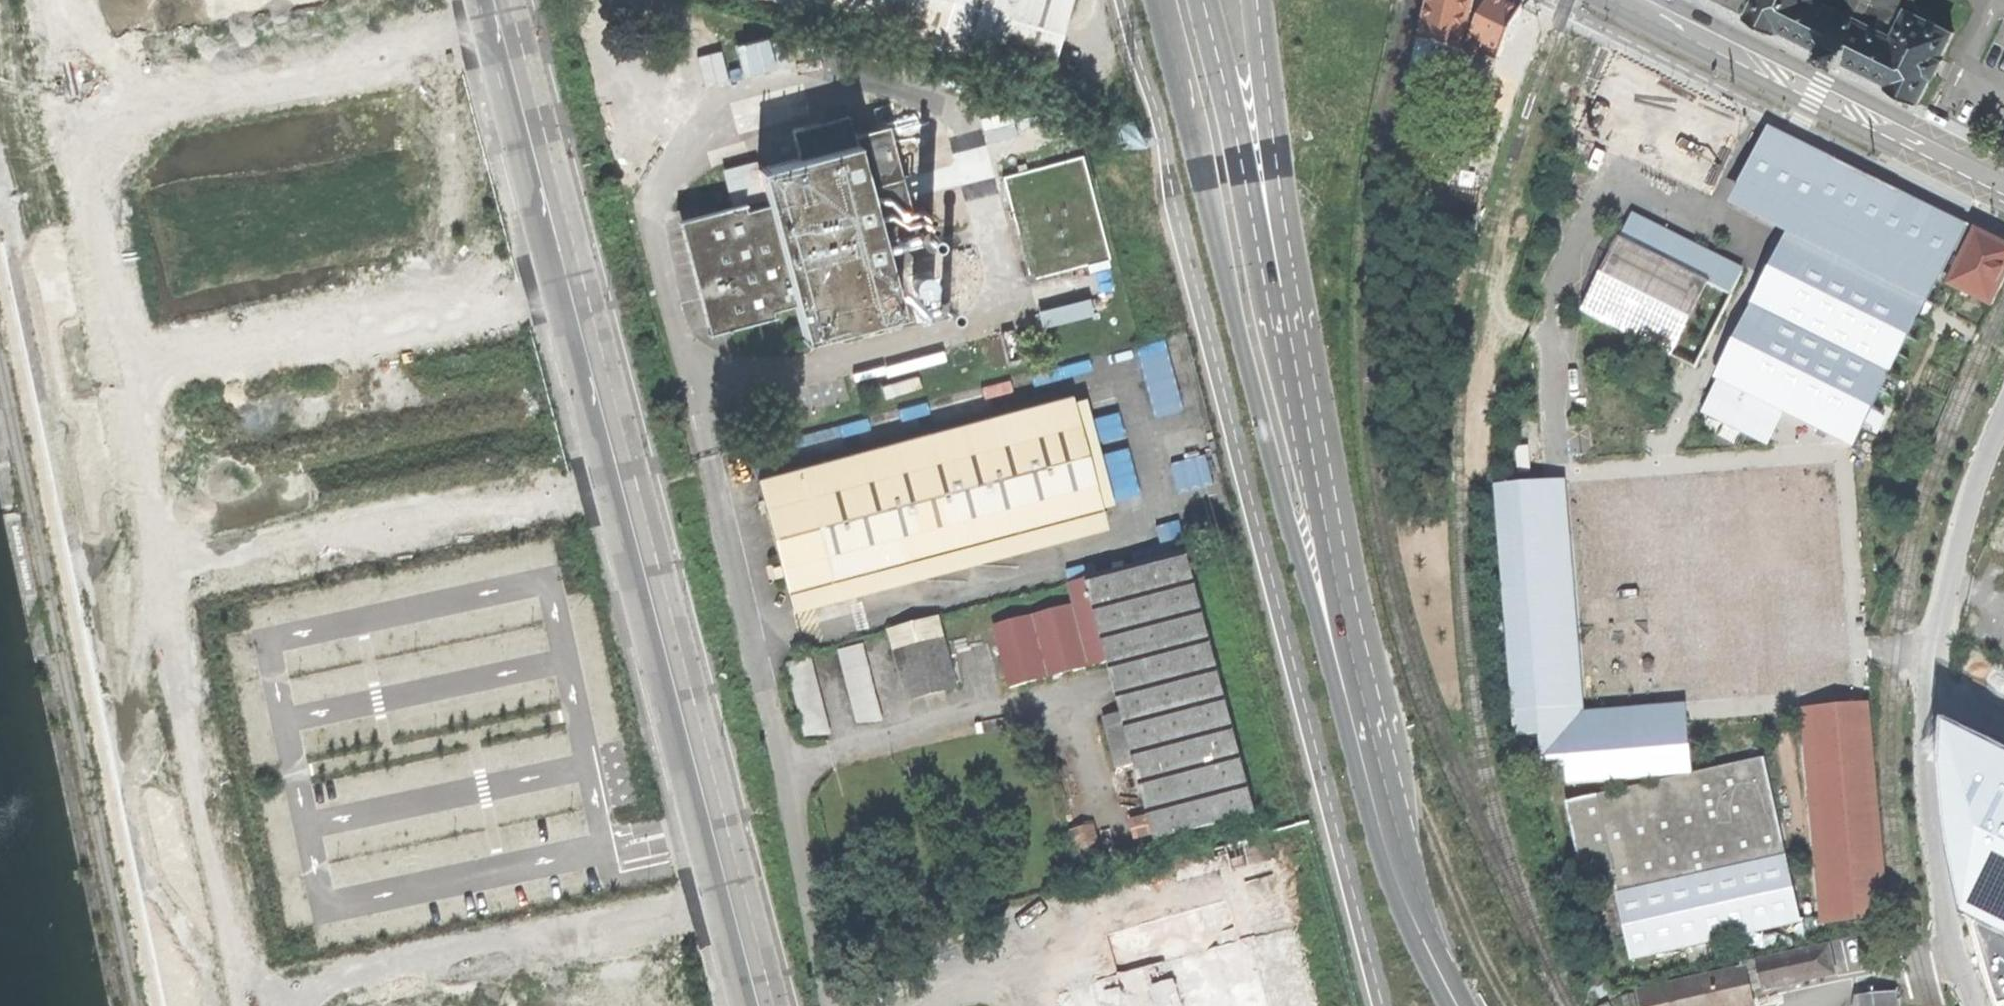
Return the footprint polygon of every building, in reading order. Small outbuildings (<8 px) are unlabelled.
[(1040,80),(1055,33),(1065,0),(777,0),(1040,80)] [(1522,7),(1508,0),(1427,0),(1407,89),(1426,93),(1436,46),(1462,52),(1464,45),(1483,54),(1479,62),(1492,67),(1496,59),(1498,60),(1522,7)] [(1919,101),(1933,71),(1936,72),(1944,57),(1942,55),(1954,30),(1912,9),(1913,0),(1757,0),(1749,17),(1778,31),(1781,26),(1823,47),(1821,52),(1832,58),(1840,62),(1845,64),(1847,59),(1891,81),(1888,86),(1919,101)] [(738,132),(809,114),(805,99),(735,119),(738,132)] [(800,340),(900,314),(899,312),(897,312),(882,250),(916,241),(886,123),(853,132),(847,114),(791,128),(798,156),(758,167),(767,203),(743,209),(742,203),(675,221),(676,223),(678,222),(690,265),(707,332),(774,316),(773,308),(794,303),(802,336),(799,338),(800,340)] [(1117,143),(1144,137),(1138,116),(1112,123),(1117,143)] [(1703,408),(1771,444),(1783,417),(1855,447),(1901,359),(1941,280),(1991,304),(2003,278),(2003,244),(1801,144),(1770,128),(1728,205),(1785,233),(1703,408)] [(1983,148),(2002,158),(2003,155),(2003,150),(1992,143),(1987,141),(1985,144),(1983,148)] [(897,151),(901,152),(904,151),(906,148),(905,144),(901,142),(898,142),(896,145),(895,148),(897,151)] [(731,204),(763,195),(755,168),(723,178),(731,204)] [(1084,170),(1014,173),(1015,199),(1049,197),(1048,178),(1064,177),(1064,198),(1085,197),(1084,170)] [(920,237),(924,238),(927,237),(929,233),(928,229),(925,227),(921,228),(919,230),(919,234),(920,237)] [(1734,284),(1623,231),(1584,308),(1699,364),(1734,284)] [(906,301),(937,293),(930,263),(899,272),(906,301)] [(1159,416),(1197,405),(1177,336),(1139,347),(1159,416)] [(794,608),(852,593),(854,575),(908,576),(909,560),(961,561),(962,547),(1016,548),(1018,531),(1071,533),(1072,518),(1113,507),(1083,397),(1073,399),(1072,396),(759,478),(777,546),(794,608)] [(1167,437),(1184,492),(1218,481),(1201,426),(1167,437)] [(1543,712),(1583,708),(1566,485),(1546,487),(1498,491),(1516,739),(1544,737),(1543,712)] [(1156,841),(1257,815),(1188,552),(1071,582),(1075,602),(994,624),(1009,685),(1077,668),(1109,660),(1122,711),(1103,717),(1117,768),(1136,763),(1156,841)] [(893,632),(897,651),(947,638),(943,619),(893,632)] [(909,699),(960,686),(947,638),(897,651),(909,699)] [(885,722),(865,644),(840,650),(859,722),(885,722)] [(832,734),(812,657),(788,663),(807,735),(832,734)] [(1817,693),(1818,711),(1867,705),(1865,688),(1817,693)] [(1955,710),(1963,712),(1965,694),(1957,693),(1955,710)] [(1568,761),(1569,782),(1694,772),(1689,718),(1687,699),(1583,708),(1543,712),(1544,737),(1545,763),(1568,761)] [(1878,823),(1867,705),(1818,711),(1838,924),(1886,918),(1878,823)] [(1826,925),(1838,924),(1818,711),(1806,712),(1826,925)] [(1951,733),(1949,755),(1951,813),(1959,859),(1970,910),(1983,963),(1999,1005),(2000,1005),(2003,1005),(2003,760),(1951,733)] [(1799,922),(1763,761),(1596,797),(1615,885),(1586,891),(1602,966),(1740,935),(1799,922)] [(418,818),(377,822),(380,847),(420,842),(418,818)] [(1101,825),(1077,829),(1083,860),(1106,856),(1101,825)] [(1293,857),(1244,869),(1251,897),(1125,929),(1136,971),(1070,988),(1075,1005),(1332,1005),(1293,857)] [(1123,931),(1112,934),(1123,972),(1134,968),(1123,931)] [(1829,947),(1743,967),(1744,971),(1640,994),(1643,1005),(1743,1005),(1751,1004),(1749,993),(1835,973),(1832,961),(1829,947)] [(1600,996),(1613,991),(1597,959),(1592,981),(1600,996)] [(1620,996),(1622,1005),(1636,1005),(1633,993),(1620,996)] [(1887,995),(1859,998),(1860,1005),(1888,1005),(1887,995)]
